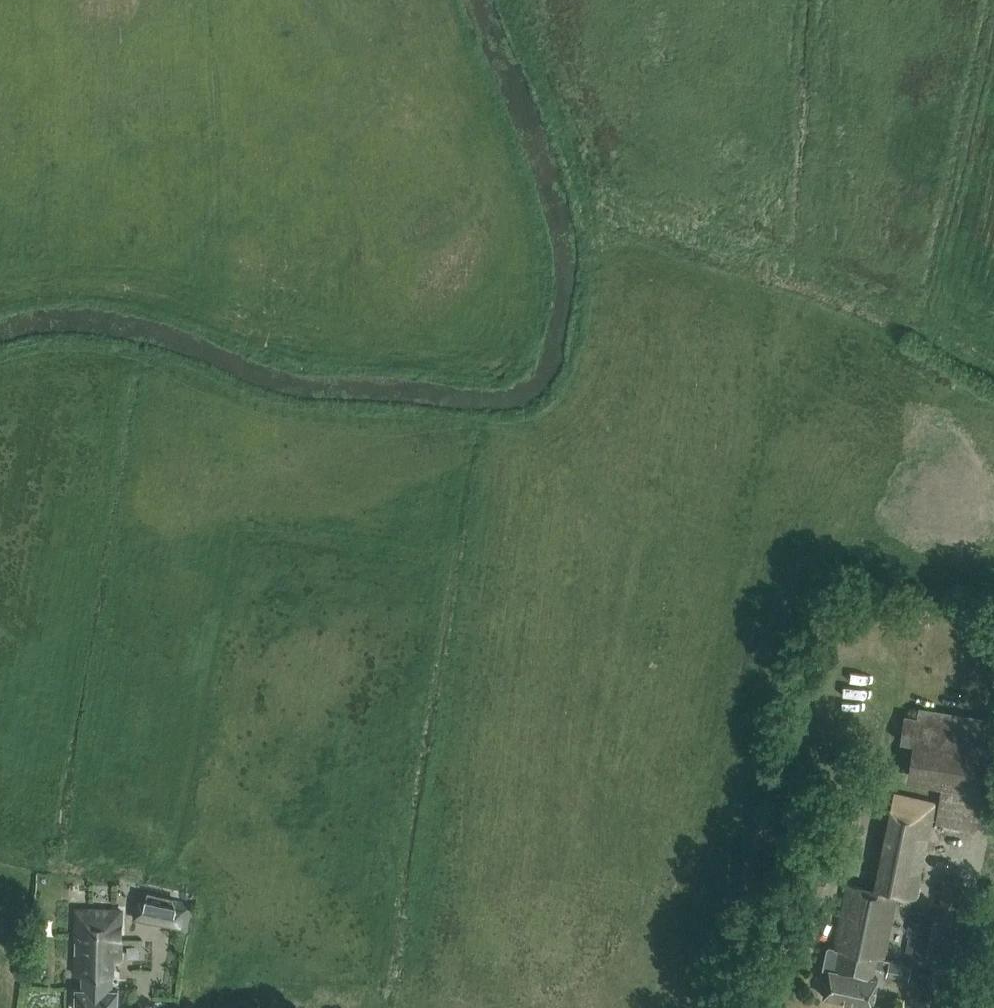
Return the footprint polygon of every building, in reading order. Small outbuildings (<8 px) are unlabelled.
[(916,625),(929,625),(928,609),(916,609),(916,625)] [(917,713),(916,717),(904,715),(900,741),(912,743),(908,773),(942,779),(935,822),(977,828),(989,752),(991,753),(993,728),(993,725),(917,713)] [(824,969),(829,970),(824,997),(873,1007),(878,980),(873,979),(875,968),(888,971),(887,976),(909,980),(911,965),(883,960),(892,910),(904,913),(914,899),(933,803),(893,795),(874,891),(845,886),(834,947),(829,947),(828,948),(824,969)] [(959,905),(964,880),(932,875),(928,899),(959,905)] [(192,902),(139,892),(133,920),(187,931),(192,902)] [(77,975),(83,975),(83,987),(77,987),(77,989),(77,1007),(119,1007),(119,990),(113,989),(113,975),(113,976),(113,958),(121,958),(121,910),(76,909),(75,972),(77,972),(77,975)] [(907,952),(949,961),(957,921),(915,912),(907,952)]
